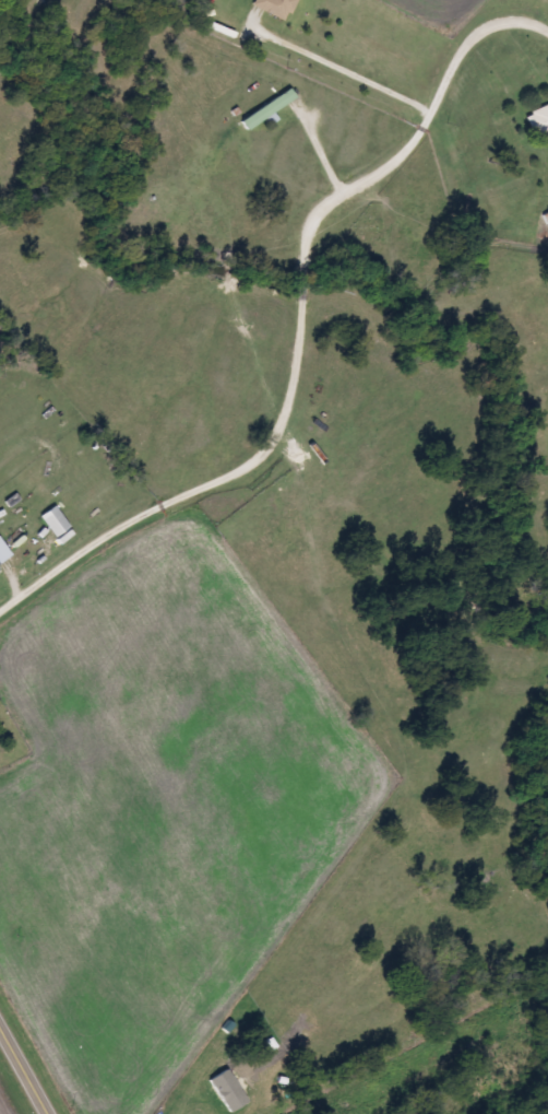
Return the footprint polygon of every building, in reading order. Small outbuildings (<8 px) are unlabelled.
[(291,98),(265,116),(243,131),(236,121),(285,89),(291,98)] [(522,115),(547,104),(547,130),(531,138),(522,115)] [(34,513),(48,502),(68,529),(53,540),(34,513)]
